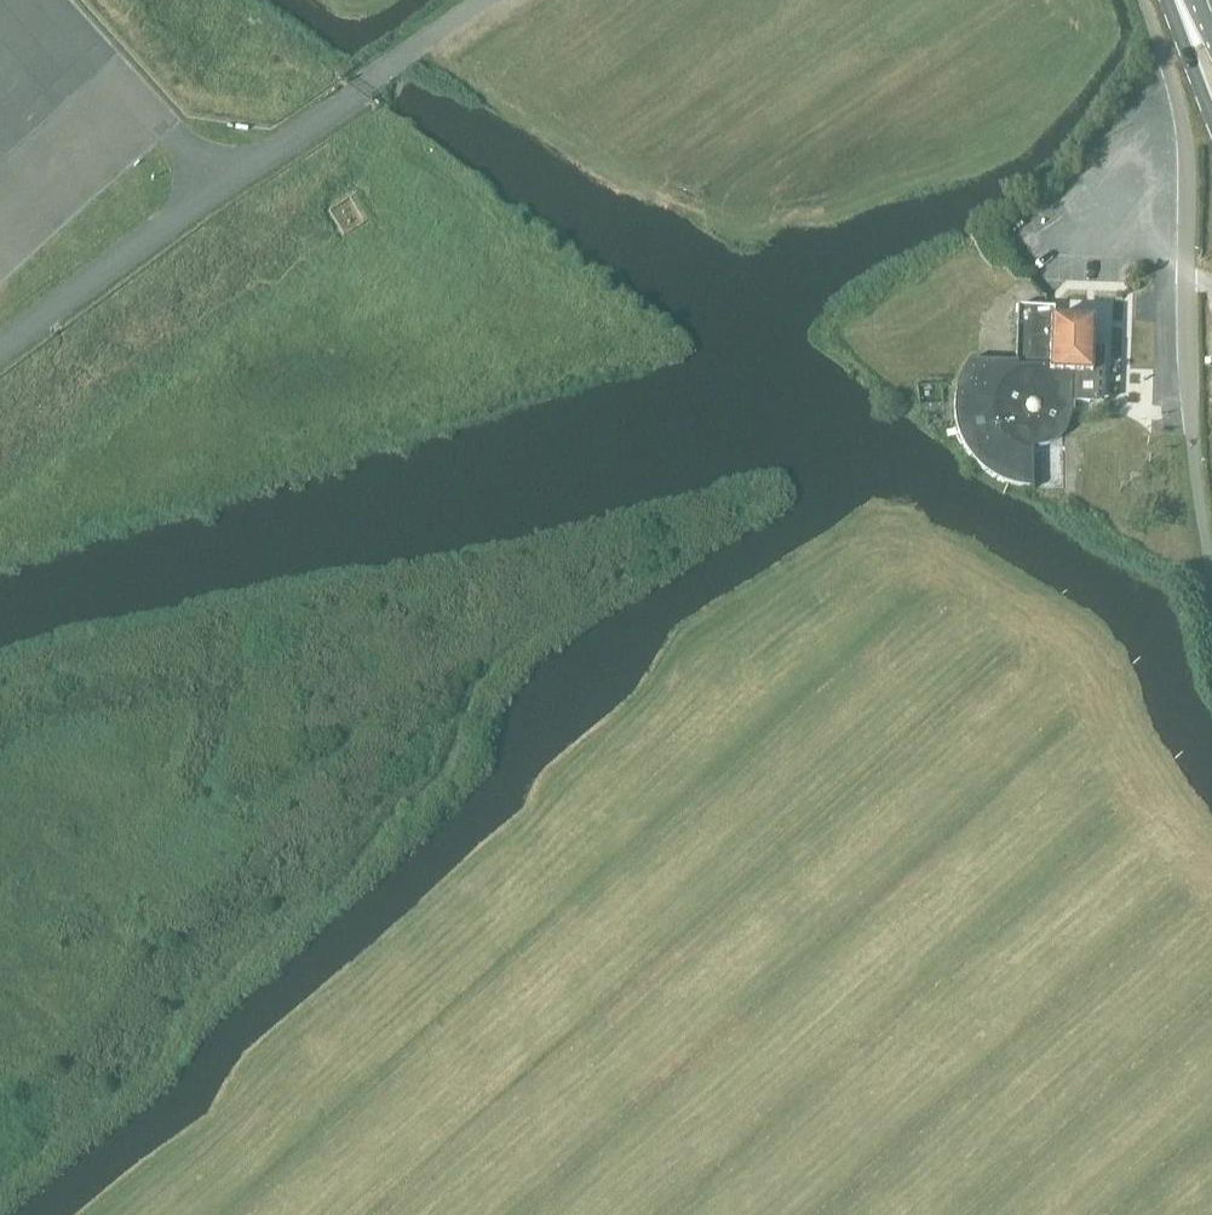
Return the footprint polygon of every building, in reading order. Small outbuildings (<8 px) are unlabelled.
[(975,461),(996,479),(1007,485),(1019,487),(1032,486),(1033,448),(1046,445),(1057,439),(1066,430),(1071,422),(1073,412),(1072,403),(1100,403),(1101,365),(1111,366),(1110,356),(1101,356),(1102,350),(1092,350),(1092,323),(1054,323),(1054,310),(1020,309),(1017,365),(970,364),(963,376),(958,390),(956,405),(956,421),(959,436),(965,450),(975,461)]
